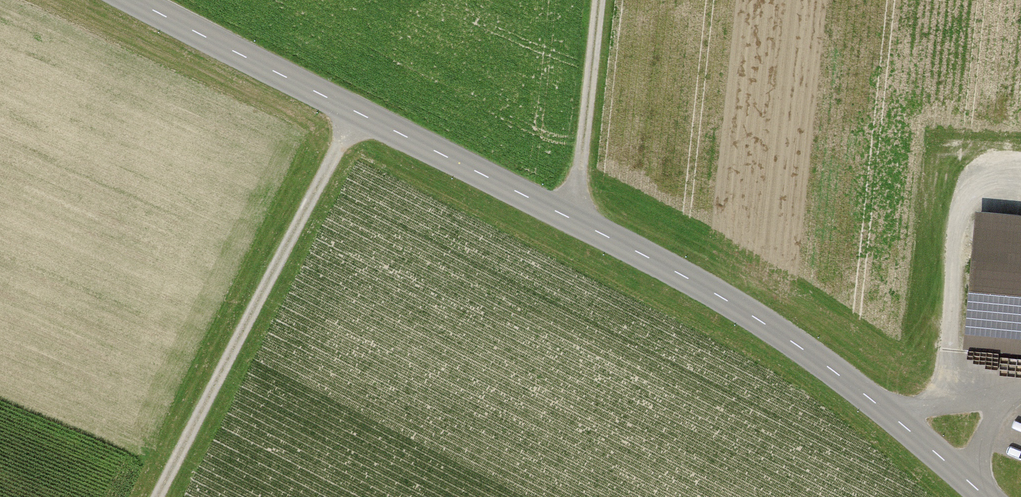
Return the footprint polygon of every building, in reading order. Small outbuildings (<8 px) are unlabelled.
[(957,373),(992,376),(994,346),(960,344),(957,373)]
